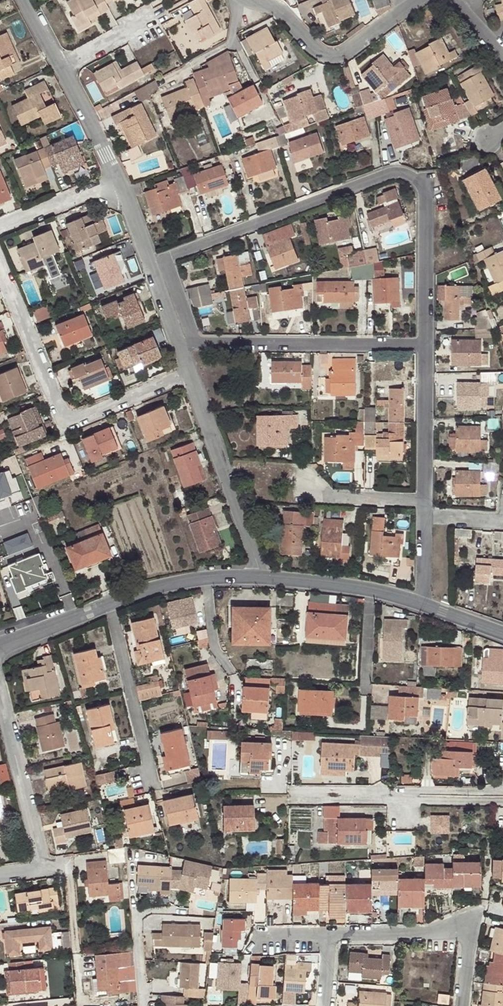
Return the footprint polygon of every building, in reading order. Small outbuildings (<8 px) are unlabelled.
[(109,9),(106,3),(104,0),(72,0),(67,3),(73,15),(71,16),(77,28),(90,21),(88,15),(97,10),(100,14),(109,9)] [(190,3),(194,10),(198,8),(201,12),(196,15),(189,19),(196,32),(195,32),(199,40),(206,36),(208,38),(222,30),(205,0),(196,0),(190,3)] [(323,5),(321,6),(323,12),(330,28),(339,23),(340,24),(342,23),(340,20),(355,14),(349,0),(321,0),(323,5)] [(370,10),(370,0),(360,0),(360,10),(370,10)] [(376,9),(390,5),(389,0),(373,0),(376,9)] [(502,3),(494,6),(499,21),(502,20),(502,0),(501,0),(502,3)] [(374,10),(376,19),(379,17),(392,8),(390,5),(376,9),(374,10)] [(323,12),(321,6),(314,8),(317,15),(323,12)] [(194,10),(183,15),(193,34),(195,32),(196,32),(189,19),(196,15),(201,12),(198,8),(194,10)] [(262,65),(268,61),(283,53),(277,41),(276,43),(268,28),(247,40),(255,54),(256,53),(262,65)] [(7,33),(2,35),(11,55),(12,54),(17,64),(20,62),(7,33)] [(2,35),(0,36),(0,79),(1,81),(14,75),(11,66),(17,64),(12,54),(11,55),(2,35)] [(416,48),(409,52),(415,67),(418,66),(423,64),(428,75),(442,68),(441,65),(452,60),(449,54),(442,39),(430,44),(431,46),(418,52),(416,48)] [(456,50),(449,54),(452,60),(459,57),(456,50)] [(227,51),(211,60),(213,67),(221,87),(225,86),(238,81),(227,51)] [(399,74),(394,68),(384,55),(374,63),(375,65),(363,75),(378,93),(390,83),(389,82),(399,74)] [(117,71),(113,64),(95,73),(105,93),(119,86),(120,88),(145,74),(142,69),(138,61),(117,71)] [(271,67),(268,61),(262,65),(265,70),(271,67)] [(142,69),(145,74),(155,69),(152,63),(142,69)] [(400,64),(394,68),(399,74),(404,70),(400,64)] [(470,117),(471,118),(478,114),(477,112),(474,108),(492,98),(494,97),(480,73),(483,71),(485,69),(481,64),(480,64),(463,73),(468,80),(462,83),(471,100),(463,103),(470,117)] [(209,69),(194,74),(204,101),(210,99),(208,91),(221,87),(213,67),(209,69)] [(458,76),(462,83),(468,80),(463,73),(458,76)] [(145,85),(148,94),(159,90),(155,80),(145,85)] [(170,119),(184,113),(196,109),(196,111),(205,108),(194,80),(185,83),(188,89),(163,99),(170,119)] [(226,92),(237,117),(263,105),(254,86),(242,92),(238,81),(225,86),(227,92),(226,92)] [(50,117),(52,121),(62,117),(55,103),(46,107),(40,94),(49,89),(46,82),(24,92),(28,99),(12,106),(20,121),(27,118),(29,122),(41,116),(43,119),(50,117)] [(140,101),(150,97),(148,94),(145,85),(135,91),(140,101)] [(120,88),(119,86),(105,93),(105,95),(120,88)] [(208,91),(210,97),(226,92),(227,92),(225,86),(221,87),(208,91)] [(470,117),(463,103),(455,106),(449,89),(422,98),(426,109),(428,108),(433,124),(448,119),(450,125),(470,117)] [(314,113),(318,123),(328,120),(328,119),(330,118),(323,95),(315,98),(312,90),(299,94),(300,96),(285,101),(287,105),(276,109),(281,119),(290,116),(292,123),(284,126),(289,133),(311,126),(308,116),(314,113)] [(474,108),(477,112),(494,103),(492,98),(474,108)] [(119,124),(122,130),(126,128),(135,146),(131,148),(126,150),(131,160),(142,154),(138,145),(157,136),(141,104),(112,118),(115,126),(119,124)] [(428,108),(426,109),(424,110),(432,132),(450,125),(448,119),(433,124),(428,108)] [(187,121),(184,113),(170,119),(173,126),(187,121)] [(410,140),(412,142),(420,140),(412,119),(400,123),(397,115),(387,119),(393,136),(396,135),(399,144),(410,140)] [(45,125),(52,121),(50,117),(43,119),(45,125)] [(338,126),(342,141),(347,140),(348,144),(370,136),(364,117),(338,126)] [(126,128),(122,130),(131,148),(135,146),(126,128)] [(290,143),(294,155),(299,153),(301,161),(324,153),(317,134),(290,143)] [(287,145),(285,135),(257,144),(260,153),(244,159),(248,173),(254,172),(255,175),(276,168),(271,150),(287,145)] [(397,148),(412,142),(410,140),(399,144),(396,135),(393,136),(397,148)] [(43,149),(51,167),(58,164),(60,168),(69,165),(71,169),(84,164),(72,136),(49,146),(45,137),(39,140),(43,149)] [(44,170),(51,167),(43,149),(15,161),(27,188),(38,183),(36,178),(46,174),(44,170)] [(62,173),(71,169),(69,165),(60,168),(62,173)] [(193,173),(184,175),(189,188),(197,186),(199,194),(228,185),(222,165),(193,175),(193,173)] [(190,166),(182,168),(184,175),(193,173),(190,166)] [(468,178),(475,192),(472,193),(480,209),(502,198),(502,189),(501,185),(496,188),(494,183),(487,168),(468,178)] [(11,198),(0,172),(0,203),(11,198)] [(36,178),(38,183),(47,179),(46,174),(36,178)] [(189,188),(184,175),(175,179),(176,183),(169,185),(167,181),(155,185),(156,188),(146,192),(153,214),(180,206),(176,189),(178,189),(180,192),(189,190),(189,188)] [(475,192),(468,178),(465,179),(472,193),(475,192)] [(373,227),(393,219),(405,215),(405,214),(400,202),(393,204),(392,200),(399,198),(396,188),(385,192),(385,194),(377,197),(380,204),(383,203),(385,207),(369,214),(373,227)] [(89,237),(98,234),(107,230),(103,220),(95,224),(91,215),(67,225),(74,243),(72,244),(76,253),(93,245),(89,237)] [(350,222),(349,215),(340,217),(341,220),(328,222),(328,218),(317,220),(322,244),(351,238),(348,222),(350,222)] [(405,215),(393,219),(395,226),(407,221),(405,215)] [(265,236),(271,252),(274,251),(280,264),(288,261),(289,264),(299,260),(290,238),(295,235),(292,225),(265,236)] [(60,269),(53,253),(61,250),(53,229),(33,237),(35,242),(19,249),(22,257),(25,256),(31,270),(47,264),(50,273),(60,269)] [(101,242),(98,234),(89,237),(93,245),(101,242)] [(494,254),(491,247),(476,254),(480,261),(485,259),(497,283),(502,281),(502,250),(494,254)] [(121,251),(114,253),(125,281),(128,279),(125,272),(128,271),(121,251)] [(274,251),(271,252),(278,269),(289,264),(288,261),(280,264),(274,251)] [(125,281),(114,253),(94,261),(105,289),(125,281)] [(245,287),(242,272),(241,265),(238,254),(225,257),(225,258),(218,259),(221,270),(227,269),(231,290),(245,287)] [(25,256),(22,257),(21,258),(27,273),(31,270),(25,256)] [(380,261),(375,262),(375,271),(386,271),(386,260),(380,261)] [(387,298),(388,302),(392,301),(393,307),(400,307),(399,278),(386,278),(386,271),(375,271),(375,262),(366,264),(367,279),(374,279),(375,290),(377,290),(378,298),(387,298)] [(253,274),(251,263),(247,264),(245,264),(246,272),(247,275),(253,274)] [(342,301),(355,301),(355,300),(361,299),(360,287),(355,287),(354,282),(320,283),(320,302),(342,301)] [(267,292),(267,283),(259,284),(260,292),(267,292)] [(213,303),(209,284),(188,288),(195,307),(213,303)] [(305,290),(304,284),(294,285),(295,289),(283,290),(282,286),(271,288),(274,312),(302,308),(300,292),(305,290)] [(465,300),(466,304),(472,305),(473,287),(447,286),(446,319),(461,319),(461,304),(461,300),(465,300)] [(248,302),(245,287),(231,290),(235,311),(228,312),(229,323),(237,321),(237,323),(251,320),(250,310),(248,302)] [(376,302),(388,302),(387,298),(378,298),(377,290),(375,290),(376,302)] [(102,307),(106,318),(121,312),(122,315),(127,328),(146,321),(135,294),(125,298),(126,301),(119,304),(118,301),(102,307)] [(252,302),(253,309),(255,309),(259,308),(257,296),(251,297),(252,301),(252,302)] [(34,310),(39,321),(52,316),(48,305),(34,310)] [(121,312),(106,318),(108,321),(122,315),(121,312)] [(75,336),(77,339),(93,333),(85,314),(57,325),(64,341),(75,336)] [(493,329),(490,318),(475,318),(476,330),(482,329),(483,329),(490,329),(493,329)] [(4,329),(0,331),(0,332),(4,342),(8,340),(4,329)] [(65,344),(77,339),(75,336),(64,341),(65,344)] [(141,362),(142,364),(161,356),(152,336),(117,350),(124,368),(141,362)] [(470,365),(488,365),(489,355),(481,355),(481,340),(458,340),(458,339),(452,340),(452,363),(470,363),(470,365)] [(161,356),(142,364),(143,367),(162,359),(161,356)] [(75,378),(79,376),(83,374),(89,387),(110,379),(101,359),(88,365),(86,362),(71,368),(75,378)] [(357,396),(357,360),(335,359),(335,370),(332,370),(332,379),(327,379),(327,393),(332,393),(332,395),(357,396)] [(312,387),(311,366),(303,366),(303,362),(272,363),(272,373),(271,373),(271,383),(278,384),(278,381),(303,382),(303,387),(312,387)] [(21,375),(17,367),(0,374),(0,394),(3,401),(24,392),(18,376),(21,375)] [(487,395),(491,396),(491,384),(497,383),(497,372),(482,372),(482,383),(458,383),(458,390),(460,390),(460,405),(469,405),(470,407),(487,407),(487,395)] [(23,374),(21,375),(18,376),(24,392),(29,391),(23,374)] [(83,374),(79,376),(85,389),(89,387),(83,374)] [(405,389),(390,389),(390,400),(390,407),(389,422),(405,422),(405,389)] [(157,430),(161,428),(170,425),(162,406),(137,417),(147,442),(160,437),(157,430)] [(36,407),(31,409),(39,427),(42,426),(44,426),(36,407)] [(39,427),(31,409),(20,413),(20,415),(8,420),(19,446),(46,435),(42,426),(39,427)] [(376,410),(366,410),(365,422),(375,422),(376,410)] [(298,429),(298,416),(259,416),(260,445),(288,444),(288,429),(298,429)] [(502,425),(502,417),(486,417),(487,425),(502,425)] [(365,446),(365,422),(357,422),(357,432),(351,432),(351,435),(337,435),(337,437),(327,437),(326,461),(344,462),(344,468),(355,468),(356,446),(365,446)] [(403,456),(405,422),(389,422),(390,432),(383,432),(383,437),(377,437),(377,435),(375,435),(375,422),(365,422),(365,446),(365,447),(377,447),(377,454),(390,454),(390,456),(403,456)] [(481,440),(481,427),(456,426),(456,437),(451,437),(451,449),(469,449),(470,451),(488,451),(488,441),(481,440)] [(113,427),(104,431),(109,440),(115,437),(119,448),(101,455),(102,458),(123,449),(113,427)] [(109,440),(104,431),(83,439),(91,462),(102,458),(101,455),(119,448),(115,437),(109,440)] [(196,465),(200,464),(193,442),(172,450),(184,487),(202,481),(196,465)] [(70,476),(64,461),(61,454),(45,460),(42,453),(26,459),(38,488),(70,476)] [(69,459),(64,461),(70,476),(74,474),(69,459)] [(499,473),(499,463),(494,463),(484,462),(484,472),(499,473)] [(205,479),(200,464),(196,465),(202,481),(205,479)] [(0,472),(0,502),(22,494),(12,468),(0,472)] [(480,484),(480,472),(456,472),(455,478),(453,478),(453,493),(470,494),(470,496),(487,496),(487,485),(480,484)] [(211,531),(215,530),(208,508),(187,515),(200,552),(217,546),(211,531)] [(285,510),(285,513),(284,522),(282,548),(290,549),(289,553),(302,555),(304,526),(314,526),(315,513),(285,510)] [(60,520),(59,519),(57,514),(47,518),(49,525),(60,520)] [(384,535),(385,517),(374,517),(371,555),(399,558),(400,542),(404,542),(405,534),(397,533),(397,537),(384,535)] [(342,557),(344,522),(325,519),(321,556),(342,557)] [(76,569),(111,555),(98,524),(76,534),(79,543),(68,547),(76,569)] [(453,529),(454,537),(471,538),(471,531),(453,529)] [(220,545),(215,530),(211,531),(217,546),(220,545)] [(29,532),(4,542),(10,555),(35,545),(29,532)] [(494,532),(494,541),(501,542),(501,549),(502,549),(502,533),(494,532)] [(24,581),(44,573),(42,567),(44,566),(39,554),(8,566),(13,577),(10,578),(16,593),(27,589),(26,586),(24,581)] [(112,558),(111,555),(76,569),(77,573),(112,558)] [(477,560),(476,582),(491,583),(491,574),(502,575),(502,562),(477,560)] [(46,573),(44,573),(24,581),(26,586),(48,578),(46,573)] [(277,605),(294,606),(294,596),(278,595),(277,605)] [(173,628),(196,622),(191,598),(167,603),(173,628)] [(349,607),(336,605),(336,615),(310,612),(308,635),(346,638),(349,607)] [(233,643),(269,644),(270,607),(263,607),(233,607),(233,643)] [(137,664),(164,657),(160,638),(158,639),(153,616),(134,621),(141,649),(134,651),(137,664)] [(383,653),(403,654),(404,627),(409,628),(409,620),(385,619),(383,653)] [(422,665),(462,667),(463,648),(422,646),(422,665)] [(89,683),(104,680),(99,657),(96,658),(94,649),(72,655),(80,686),(81,685),(82,689),(90,687),(89,683)] [(484,657),(483,657),(482,682),(502,683),(502,650),(489,649),(489,658),(484,657)] [(403,661),(403,654),(383,653),(383,660),(403,661)] [(27,679),(30,691),(32,700),(58,695),(51,656),(42,658),(43,660),(45,665),(38,667),(28,669),(30,678),(27,679)] [(185,669),(186,674),(215,676),(214,672),(210,673),(208,663),(185,669)] [(25,692),(30,691),(27,679),(30,678),(28,669),(20,671),(25,692)] [(186,674),(191,695),(213,689),(218,688),(215,676),(186,674)] [(149,682),(136,685),(140,699),(163,694),(160,680),(149,682)] [(407,686),(399,685),(398,696),(390,695),(389,714),(417,716),(418,716),(419,697),(423,698),(424,687),(416,687),(407,686)] [(252,718),(268,719),(270,688),(245,687),(243,711),(252,712),(252,718)] [(429,697),(442,698),(442,689),(430,688),(429,697)] [(213,689),(191,695),(194,706),(217,701),(213,689)] [(319,709),(334,710),(335,693),(301,690),(300,710),(301,710),(319,711),(319,709)] [(479,707),(479,698),(470,697),(469,706),(479,707)] [(493,724),(502,725),(502,716),(502,700),(479,698),(479,707),(469,706),(467,725),(469,725),(469,730),(476,731),(476,725),(485,726),(485,722),(490,722),(490,724),(493,724)] [(109,725),(113,724),(108,705),(86,711),(93,743),(104,740),(105,745),(113,743),(110,730),(109,725)] [(373,705),(373,718),(388,718),(388,705),(373,705)] [(43,752),(64,747),(58,722),(54,723),(52,715),(35,720),(43,752)] [(493,728),(493,724),(490,724),(490,722),(485,722),(485,726),(476,725),(476,731),(487,732),(487,727),(493,728)] [(170,769),(190,764),(181,728),(161,732),(167,754),(170,769)] [(228,731),(209,730),(209,738),(227,739),(228,731)] [(368,735),(361,735),(360,744),(361,744),(361,754),(382,755),(382,752),(391,752),(391,736),(368,735)] [(272,742),(242,741),(240,776),(249,776),(249,772),(261,772),(261,769),(268,769),(269,759),(269,750),(272,750),(272,742)] [(456,766),(460,767),(472,767),(474,742),(449,741),(449,742),(444,742),(443,749),(442,749),(442,757),(434,757),(433,774),(456,775),(456,766)] [(323,742),(322,765),(345,767),(345,771),(355,771),(356,753),(361,754),(361,744),(360,744),(323,742)] [(192,769),(190,764),(170,769),(167,754),(163,756),(166,770),(167,770),(168,775),(192,769)] [(69,790),(86,787),(81,763),(45,769),(46,778),(45,779),(47,789),(67,785),(69,790)] [(9,784),(4,764),(0,765),(0,784),(1,786),(9,784)] [(112,771),(92,777),(95,786),(114,781),(112,771)] [(413,774),(403,774),(403,782),(413,782),(413,774)] [(169,824),(198,818),(193,793),(164,800),(169,824)] [(224,830),(255,829),(254,804),(224,805),(224,830)] [(138,830),(153,827),(148,805),(123,810),(128,838),(139,835),(138,830)] [(339,818),(339,806),(325,806),(325,818),(328,818),(339,818)] [(291,828),(313,828),(313,808),(291,808),(291,828)] [(65,837),(91,831),(87,810),(60,817),(62,827),(53,829),(56,845),(66,843),(65,837)] [(447,816),(431,816),(431,832),(447,833),(447,816)] [(365,830),(366,818),(339,818),(328,818),(328,832),(319,832),(318,843),(367,843),(367,830),(365,830)] [(154,832),(153,827),(138,830),(139,835),(154,832)] [(125,862),(124,848),(123,847),(114,848),(107,849),(109,864),(125,862)] [(424,855),(414,856),(414,866),(424,866),(424,863),(424,855)] [(501,877),(502,859),(494,859),(494,877),(501,877)] [(208,888),(211,866),(185,860),(183,871),(172,869),(171,889),(180,890),(180,884),(194,886),(208,888)] [(108,895),(118,894),(118,884),(107,885),(105,861),(86,863),(89,896),(108,895)] [(480,861),(452,861),(452,868),(452,882),(463,883),(463,886),(480,886),(480,861)] [(424,863),(424,866),(424,878),(424,883),(434,883),(439,883),(439,887),(452,886),(452,885),(452,882),(452,868),(443,868),(443,863),(424,863)] [(172,869),(138,866),(136,887),(148,887),(160,888),(160,892),(160,895),(170,896),(171,889),(172,869)] [(397,869),(371,869),(371,883),(371,895),(379,895),(380,890),(397,891),(397,878),(397,869)] [(266,889),(266,897),(284,897),(285,899),(293,899),(293,882),(293,875),(287,875),(287,870),(267,870),(267,873),(266,889)] [(258,889),(266,889),(267,873),(257,873),(257,879),(230,879),(229,901),(257,901),(258,889)] [(397,895),(397,906),(424,906),(424,883),(424,878),(397,878),(397,891),(397,895)] [(319,883),(293,882),(293,899),(293,908),(307,908),(307,910),(319,910),(319,901),(319,884),(319,883)] [(371,883),(345,883),(345,885),(345,911),(371,910),(371,895),(371,883)] [(329,915),(345,916),(345,911),(345,885),(319,884),(319,901),(329,901),(329,915)] [(37,904),(38,908),(39,913),(59,909),(56,886),(14,894),(17,912),(29,910),(29,905),(37,904)] [(119,900),(118,894),(108,895),(108,902),(119,900)] [(307,908),(293,908),(293,914),(293,922),(301,922),(301,914),(319,914),(319,910),(307,910),(307,908)] [(221,946),(238,946),(238,938),(241,938),(241,929),(245,929),(245,918),(224,918),(223,929),(221,928),(221,946)] [(153,945),(200,945),(200,923),(162,923),(162,932),(151,932),(153,945)] [(50,926),(3,930),(6,956),(20,955),(19,943),(38,941),(39,951),(62,949),(61,932),(50,934),(50,926)] [(497,926),(491,950),(494,951),(502,953),(502,928),(497,926)] [(203,948),(212,948),(214,931),(203,931),(203,948)] [(364,952),(350,951),(349,971),(361,972),(361,976),(381,978),(381,974),(388,974),(390,954),(382,953),(382,958),(368,957),(363,957),(364,952)] [(494,951),(493,961),(491,983),(502,984),(502,953),(494,951)] [(127,992),(127,981),(118,981),(117,966),(133,966),(132,953),(96,955),(98,990),(106,989),(107,993),(127,992)] [(261,953),(252,953),(251,963),(260,964),(261,953)] [(185,995),(205,995),(206,986),(199,986),(200,961),(181,961),(180,986),(185,986),(185,995)] [(487,964),(485,982),(491,983),(493,961),(489,961),(488,965),(487,964)] [(24,969),(23,962),(9,964),(9,970),(11,991),(36,989),(44,988),(43,968),(24,969)] [(239,997),(248,998),(249,995),(249,983),(240,982),(241,963),(219,962),(217,988),(239,990),(239,997)] [(297,969),(285,969),(283,990),(295,991),(302,991),(305,992),(307,970),(312,970),(312,963),(298,962),(297,969)] [(260,964),(251,963),(249,983),(249,995),(274,997),(275,985),(272,985),(274,965),(260,964)] [(118,981),(127,981),(134,980),(133,966),(117,966),(118,981)] [(6,995),(37,993),(36,989),(11,991),(9,970),(4,971),(6,995)] [(485,982),(482,1005),(502,1005),(502,984),(491,983),(485,982)] [(387,993),(359,991),(358,1002),(348,1001),(348,1005),(385,1005),(387,993)] [(449,994),(438,993),(437,1002),(449,1003),(449,994)] [(185,995),(162,994),(162,1003),(165,1003),(165,1005),(190,1005),(190,1002),(185,1002),(185,995)]
